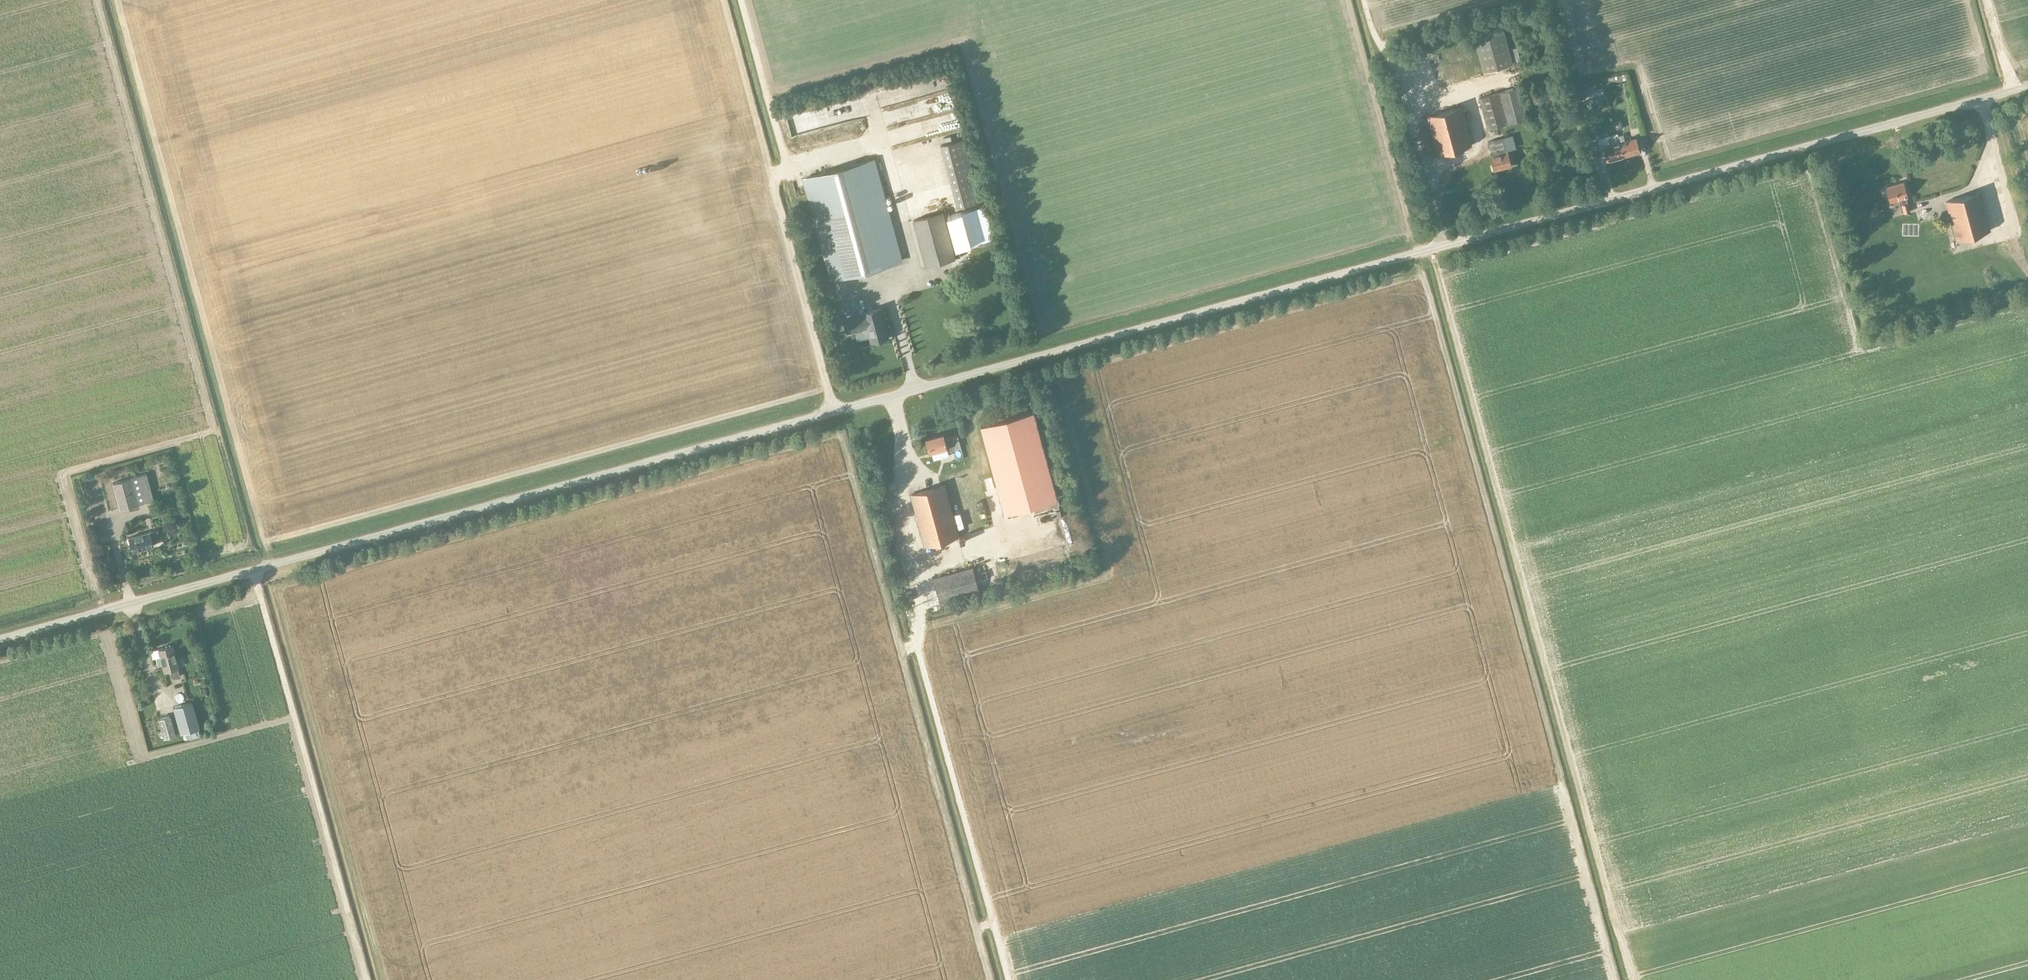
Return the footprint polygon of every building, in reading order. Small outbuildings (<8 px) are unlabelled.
[(1472,33),(1482,72),(1512,64),(1502,25),(1472,33)] [(942,75),(911,82),(913,94),(945,87),(942,75)] [(1487,129),(1527,118),(1518,87),(1478,98),(1487,129)] [(931,98),(908,104),(910,112),(933,106),(931,98)] [(1428,116),(1438,154),(1471,145),(1461,107),(1428,116)] [(801,130),(833,127),(832,114),(799,117),(801,130)] [(1531,120),(1523,121),(1524,130),(1532,129),(1531,120)] [(1492,154),(1490,155),(1494,170),(1511,165),(1507,150),(1505,151),(1502,137),(1488,141),(1492,154)] [(1619,142),(1623,156),(1640,151),(1636,138),(1619,142)] [(940,145),(957,207),(980,201),(964,139),(940,145)] [(1619,142),(1603,147),(1603,148),(1599,149),(1597,140),(1589,142),(1593,158),(1605,155),(1606,160),(1623,156),(1619,142)] [(913,155),(912,146),(904,146),(904,156),(913,155)] [(802,178),(830,281),(902,262),(875,158),(802,178)] [(1903,182),(1886,187),(1890,201),(1900,199),(1901,204),(1900,204),(1903,213),(1910,211),(1908,202),(1907,203),(1906,197),(1907,197),(1903,182)] [(1956,239),(1989,230),(1979,192),(1945,201),(1956,239)] [(913,220),(926,267),(961,258),(959,249),(953,250),(943,212),(913,220)] [(1959,257),(1973,254),(1971,246),(1957,250),(1959,257)] [(871,343),(888,338),(880,308),(863,313),(864,315),(843,321),(847,334),(867,328),(871,343)] [(1032,409),(980,423),(1004,511),(1057,497),(1032,409)] [(961,448),(957,434),(945,438),(944,433),(925,438),(929,452),(947,447),(948,451),(961,448)] [(119,508),(119,509),(152,500),(145,474),(112,483),(119,508)] [(945,485),(910,494),(924,546),(959,536),(945,485)] [(152,540),(160,538),(157,530),(150,532),(128,538),(132,551),(153,545),(152,540)] [(969,554),(972,560),(979,556),(977,551),(969,554)] [(940,602),(980,591),(973,566),(933,578),(940,602)] [(171,645),(158,648),(164,671),(169,670),(171,678),(179,676),(177,668),(171,645)] [(151,657),(158,655),(156,646),(148,649),(151,657)] [(191,702),(173,707),(180,733),(198,728),(191,702)] [(158,718),(163,738),(175,734),(169,715),(158,718)]
